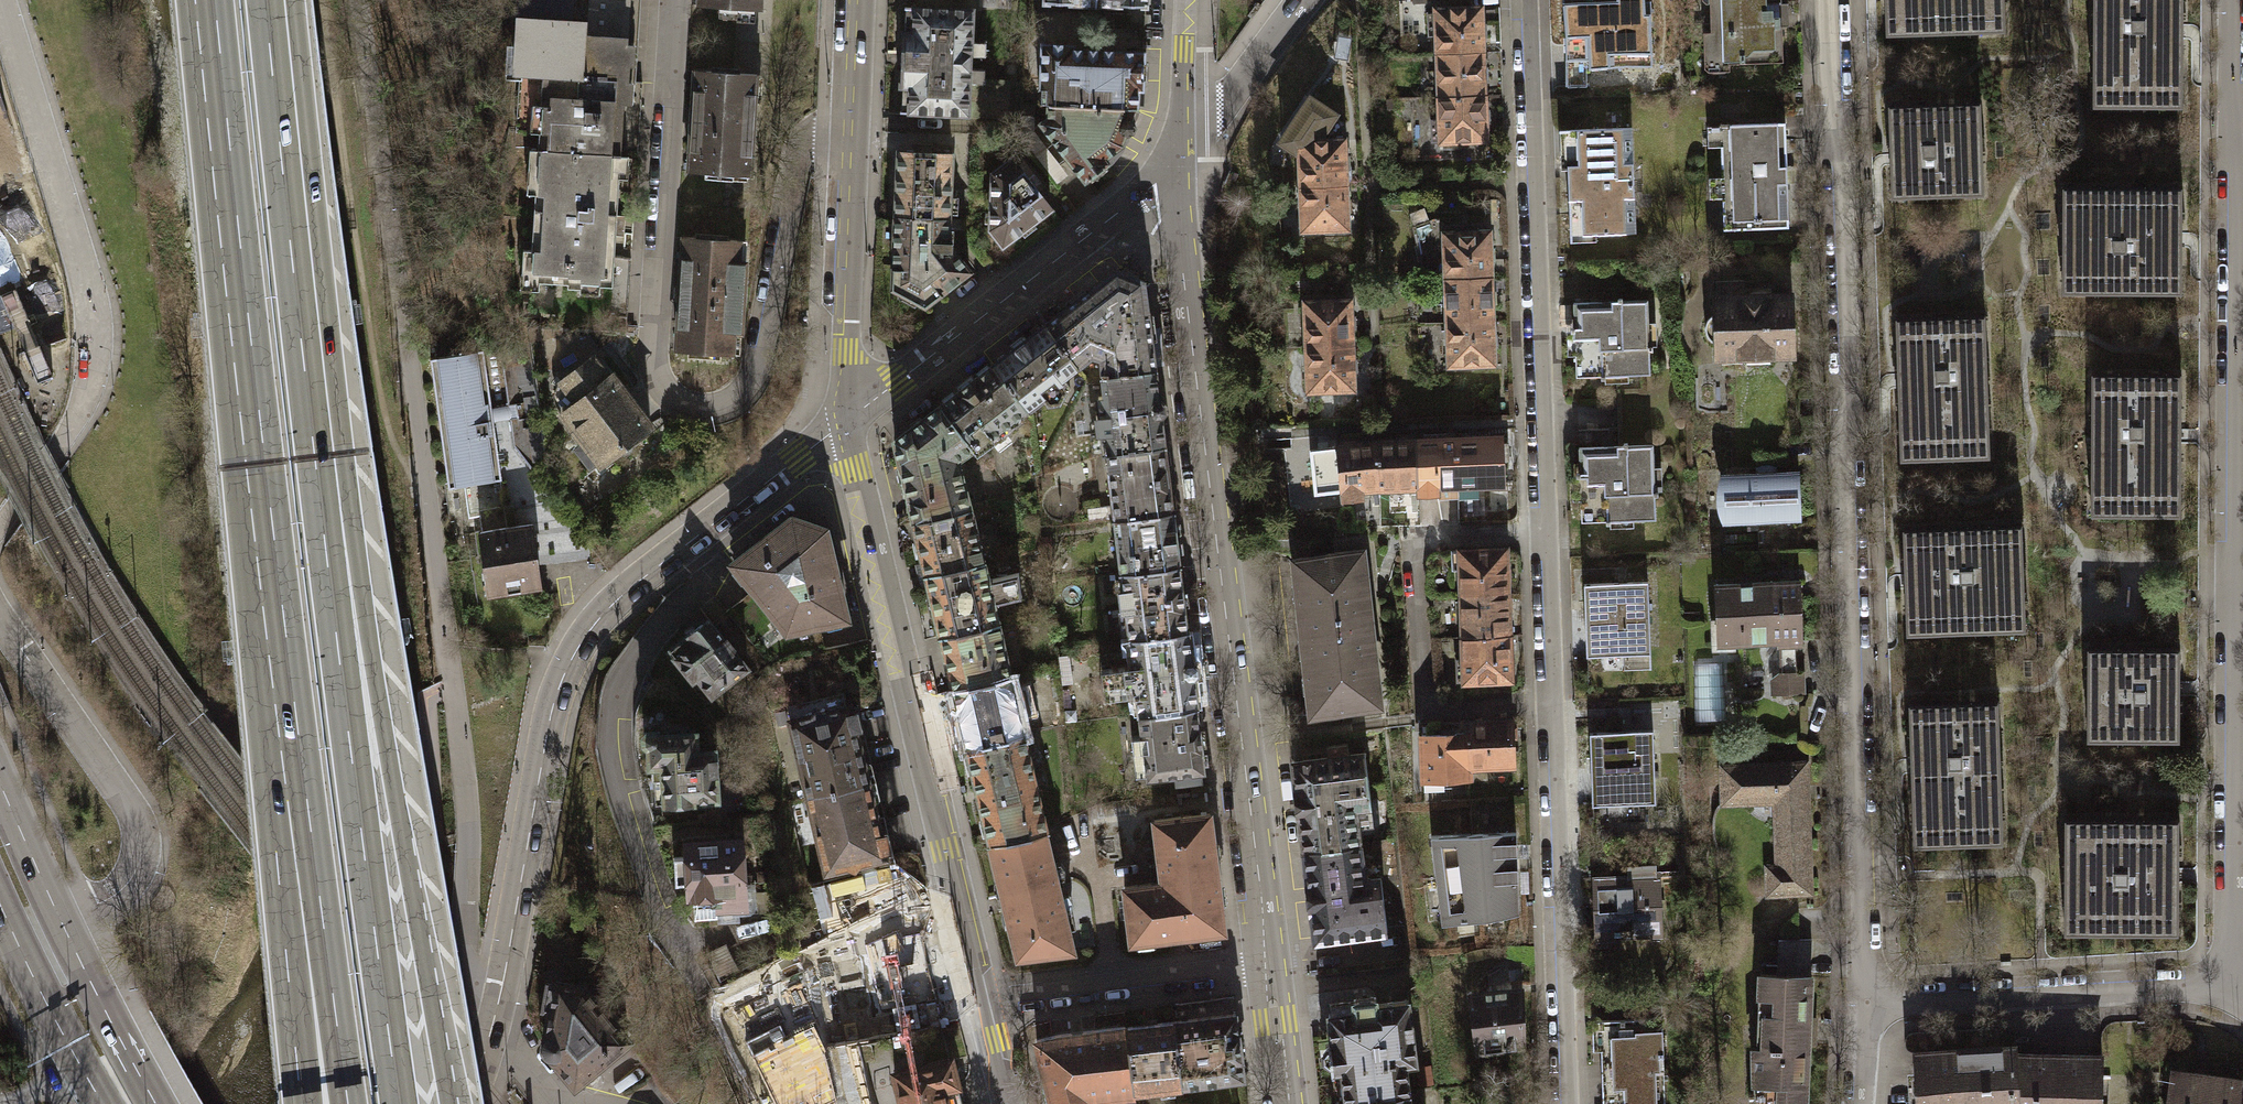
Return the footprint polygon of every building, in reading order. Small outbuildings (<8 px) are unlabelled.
[(628,0),(587,0),(586,22),(569,21),(571,0),(517,0),(512,73),(519,73),(515,125),(538,127),(537,148),(618,153),(621,100),(628,0)] [(621,100),(635,101),(641,0),(628,0),(621,100)] [(698,5),(758,9),(759,0),(698,0),(698,5)] [(1645,0),(1617,0),(1617,4),(1564,6),(1567,89),(1588,88),(1587,70),(1652,67),(1650,2),(1645,3),(1645,0)] [(1778,0),(1709,0),(1711,32),(1706,33),(1707,54),(1712,54),(1713,62),(1781,59),(1778,0)] [(1885,35),(2007,33),(2006,0),(1884,0),(1885,35)] [(2091,108),(2181,108),(2181,0),(2092,0),(2091,108)] [(968,116),(968,78),(969,9),(912,8),(912,33),(902,33),(901,86),(908,86),(908,115),(968,116)] [(1479,8),(1437,10),(1437,12),(1426,12),(1427,34),(1437,34),(1437,53),(1481,51),(1479,8)] [(1049,85),(1047,105),(1136,109),(1138,90),(1141,88),(1142,53),(1072,51),(1072,42),(1042,42),(1039,88),(1049,85)] [(1481,51),(1437,53),(1439,97),(1482,96),(1481,51)] [(693,71),(687,170),(749,173),(755,74),(693,71)] [(968,78),(968,116),(1008,117),(1009,78),(968,78)] [(1482,96),(1439,97),(1440,118),(1429,118),(1430,141),(1484,139),(1482,96)] [(1980,103),(1887,105),(1890,198),(1982,195),(1980,103)] [(1130,128),(1136,109),(1047,105),(1047,116),(1039,124),(1085,180),(1114,156),(1130,128)] [(1720,124),(1725,229),(1788,226),(1783,121),(1720,124)] [(1571,233),(1633,231),(1629,128),(1567,131),(1571,233)] [(1299,140),(1300,185),(1345,185),(1345,139),(1299,140)] [(579,286),(582,287),(609,288),(618,153),(537,148),(530,249),(534,250),(532,282),(565,284),(565,286),(579,286)] [(896,152),(894,216),(947,218),(949,154),(896,152)] [(1010,156),(992,170),(988,232),(1001,247),(1049,207),(1010,156)] [(1300,185),(1300,228),(1346,228),(1345,185),(1300,185)] [(2181,186),(2058,186),(2058,292),(2181,292),(2181,186)] [(946,241),(947,218),(894,216),(891,288),(925,303),(969,270),(951,250),(950,241),(946,241)] [(1445,277),(1489,275),(1487,231),(1443,232),(1445,277)] [(737,240),(683,236),(675,348),(730,352),(732,331),(739,331),(744,263),(735,262),(737,240)] [(1117,269),(1044,319),(1078,362),(1092,351),(1100,354),(1102,372),(1156,365),(1143,279),(1117,269)] [(1447,321),(1490,319),(1489,275),(1445,277),(1447,321)] [(1743,280),(1716,281),(1717,311),(1709,315),(1704,326),(1707,337),(1717,342),(1718,355),(1740,354),(1747,364),(1769,365),(1774,355),(1793,353),(1789,295),(1772,295),(1771,288),(1745,287),(1743,280)] [(1652,351),(1651,343),(1647,344),(1645,298),(1571,302),(1574,375),(1648,372),(1647,351),(1652,351)] [(1303,302),(1304,347),(1349,346),(1348,301),(1303,302)] [(1984,316),(1895,318),(1899,459),(1988,456),(1984,316)] [(1063,374),(1078,362),(1044,319),(991,360),(1026,405),(1064,376),(1063,374)] [(1490,319),(1447,321),(1448,365),(1492,363),(1490,319)] [(467,351),(429,355),(449,486),(461,483),(466,517),(477,514),(479,530),(532,523),(544,522),(549,512),(527,349),(466,342),(467,351)] [(1304,347),(1305,391),(1351,390),(1349,346),(1304,347)] [(602,463),(650,424),(611,374),(606,378),(591,356),(557,383),(553,391),(554,400),(558,412),(602,463)] [(988,434),(1026,405),(991,360),(938,400),(972,443),(986,432),(988,434)] [(1160,396),(1156,365),(1102,372),(1104,391),(1097,392),(1099,410),(1095,411),(1097,431),(1102,430),(1104,450),(1107,449),(1165,441),(1162,411),(1164,408),(1165,403),(1164,398),(1160,396)] [(2181,373),(2090,372),(2089,514),(2180,515),(2181,373)] [(956,455),(972,443),(938,400),(891,436),(911,518),(968,504),(956,455)] [(1499,436),(1415,440),(1417,485),(1418,495),(1438,494),(1437,485),(1501,482),(1499,436)] [(1415,440),(1375,442),(1377,486),(1417,485),(1415,440)] [(1174,508),(1165,441),(1107,449),(1115,515),(1174,508)] [(1375,442),(1338,445),(1342,492),(1342,498),(1360,496),(1360,488),(1377,486),(1375,442)] [(1655,496),(1654,478),(1649,478),(1648,443),(1574,446),(1577,520),(1651,517),(1650,496),(1655,496)] [(1318,494),(1342,492),(1338,445),(1314,447),(1318,494)] [(1757,476),(1723,478),(1723,490),(1721,500),(1724,510),(1726,518),(1796,515),(1796,476),(1775,475),(1776,466),(1756,467),(1757,476)] [(911,518),(924,571),(981,558),(968,504),(911,518)] [(1115,515),(1122,569),(1181,561),(1174,508),(1115,515)] [(788,520),(731,564),(784,632),(843,620),(821,531),(788,520)] [(532,523),(479,530),(487,593),(540,586),(532,523)] [(2021,524),(1901,528),(1905,633),(2024,630),(2021,524)] [(1461,595),(1505,593),(1504,546),(1449,548),(1450,567),(1460,567),(1461,595)] [(1295,558),(1303,636),(1334,632),(1333,622),(1367,619),(1362,574),(1365,574),(1363,551),(1295,558)] [(924,571),(938,633),(996,619),(981,558),(924,571)] [(1126,605),(1130,635),(1189,628),(1181,561),(1122,569),(1124,586),(1119,587),(1122,606),(1126,605)] [(1778,640),(1795,639),(1801,639),(1799,582),(1714,585),(1717,642),(1778,640)] [(1647,583),(1584,586),(1587,655),(1650,652),(1647,583)] [(1462,635),(1507,634),(1505,593),(1461,595),(1462,635)] [(747,668),(701,612),(680,629),(685,635),(666,650),(691,681),(696,677),(712,696),(747,668)] [(938,633),(951,685),(1009,672),(996,619),(938,633)] [(1303,636),(1311,710),(1378,703),(1376,682),(1373,682),(1367,619),(1333,622),(1334,632),(1303,636)] [(1136,680),(1139,711),(1197,704),(1194,672),(1198,670),(1199,665),(1197,662),(1193,659),(1189,628),(1130,635),(1134,662),(1101,666),(1103,682),(1136,680)] [(1492,680),(1500,683),(1511,679),(1513,672),(1508,662),(1507,634),(1462,635),(1464,682),(1492,680)] [(1795,639),(1778,640),(1779,671),(1772,680),(1773,692),(1803,691),(1802,671),(1797,672),(1795,639)] [(2178,647),(2086,647),(2086,740),(2178,741),(2178,647)] [(951,685),(965,744),(1023,731),(1009,672),(951,685)] [(1997,701),(1907,703),(1912,844),(2001,842),(1997,701)] [(785,719),(804,795),(872,779),(854,703),(785,719)] [(1205,768),(1197,704),(1139,711),(1142,732),(1129,734),(1132,754),(1142,753),(1145,775),(1205,768)] [(1467,778),(1466,732),(1454,732),(1453,720),(1425,721),(1425,733),(1419,734),(1420,779),(1467,778)] [(1466,732),(1467,778),(1485,777),(1485,766),(1513,765),(1512,720),(1465,721),(1466,732)] [(1648,729),(1584,732),(1587,805),(1651,802),(1648,729)] [(693,734),(659,735),(659,731),(642,731),(642,747),(648,747),(649,779),(652,779),(653,804),(691,803),(691,800),(713,800),(712,751),(694,752),(693,734)] [(1046,827),(1023,731),(965,744),(989,841),(1044,828),(1046,827)] [(1292,760),(1303,849),(1356,842),(1351,804),(1370,802),(1364,751),(1292,760)] [(1810,892),(1806,762),(1721,765),(1722,801),(1773,800),(1776,865),(1765,866),(1766,893),(1810,892)] [(804,795),(822,871),(891,855),(872,779),(804,795)] [(1205,812),(1149,819),(1157,881),(1118,886),(1125,941),(1219,930),(1205,812)] [(2177,818),(2062,818),(2061,931),(2177,932),(2177,818)] [(1073,949),(1044,828),(989,841),(1016,955),(1073,949)] [(1513,832),(1432,835),(1437,923),(1519,913),(1513,832)] [(690,894),(691,905),(691,918),(714,918),(713,908),(745,907),(744,889),(740,889),(738,839),(684,841),(685,856),(672,857),(674,881),(686,880),(687,894),(690,894)] [(1361,879),(1356,842),(1303,849),(1314,938),(1387,929),(1380,877),(1361,879)] [(1654,876),(1590,878),(1592,932),(1611,931),(1611,935),(1656,933),(1656,930),(1654,876)] [(868,933),(878,948),(913,939),(907,914),(868,933)] [(919,938),(913,939),(878,948),(879,960),(872,962),(879,988),(869,991),(877,1022),(893,1018),(898,1038),(941,1027),(919,938)] [(1778,938),(1776,974),(1808,976),(1810,939),(1778,938)] [(1808,976),(1776,974),(1759,974),(1756,1046),(1752,1047),(1753,1103),(1805,1103),(1811,976),(1808,976)] [(582,984),(554,980),(554,983),(547,983),(543,1006),(550,1008),(545,1046),(574,1082),(623,1041),(626,1038),(625,1037),(582,984)] [(1521,989),(1469,994),(1476,1046),(1520,1043),(1521,989)] [(808,993),(756,1005),(765,1044),(786,1039),(788,1047),(820,1039),(818,1032),(808,993)] [(1415,1058),(1407,998),(1375,1002),(1373,993),(1352,996),(1353,1000),(1327,1004),(1332,1038),(1327,1039),(1328,1046),(1321,1052),(1321,1061),(1330,1064),(1331,1071),(1343,1070),(1347,1099),(1408,1091),(1403,1059),(1415,1058)] [(1230,1013),(1170,1020),(1178,1084),(1239,1077),(1233,1033),(1232,1033),(1230,1013)] [(1596,1019),(1598,1103),(1660,1103),(1658,1017),(1596,1019)] [(1130,1090),(1178,1084),(1170,1020),(1122,1026),(1130,1090)] [(1130,1090),(1122,1026),(1052,1035),(1033,1040),(1049,1103),(1084,1103),(1083,1095),(1130,1090)] [(634,1029),(625,1037),(626,1038),(623,1041),(651,1074),(658,1068),(642,1039),(634,1029)] [(870,1045),(858,1048),(862,1062),(873,1059),(870,1045)] [(2102,1053),(2028,1054),(2027,1046),(1917,1053),(1920,1103),(2100,1103),(2102,1053)] [(678,1052),(658,1068),(651,1074),(674,1101),(701,1078),(678,1052)] [(951,1058),(894,1073),(902,1103),(963,1103),(951,1058)] [(2172,1074),(2168,1103),(2242,1103),(2242,1084),(2172,1074)] [(1408,1091),(1347,1099),(1347,1103),(1410,1103),(1408,1091)]
